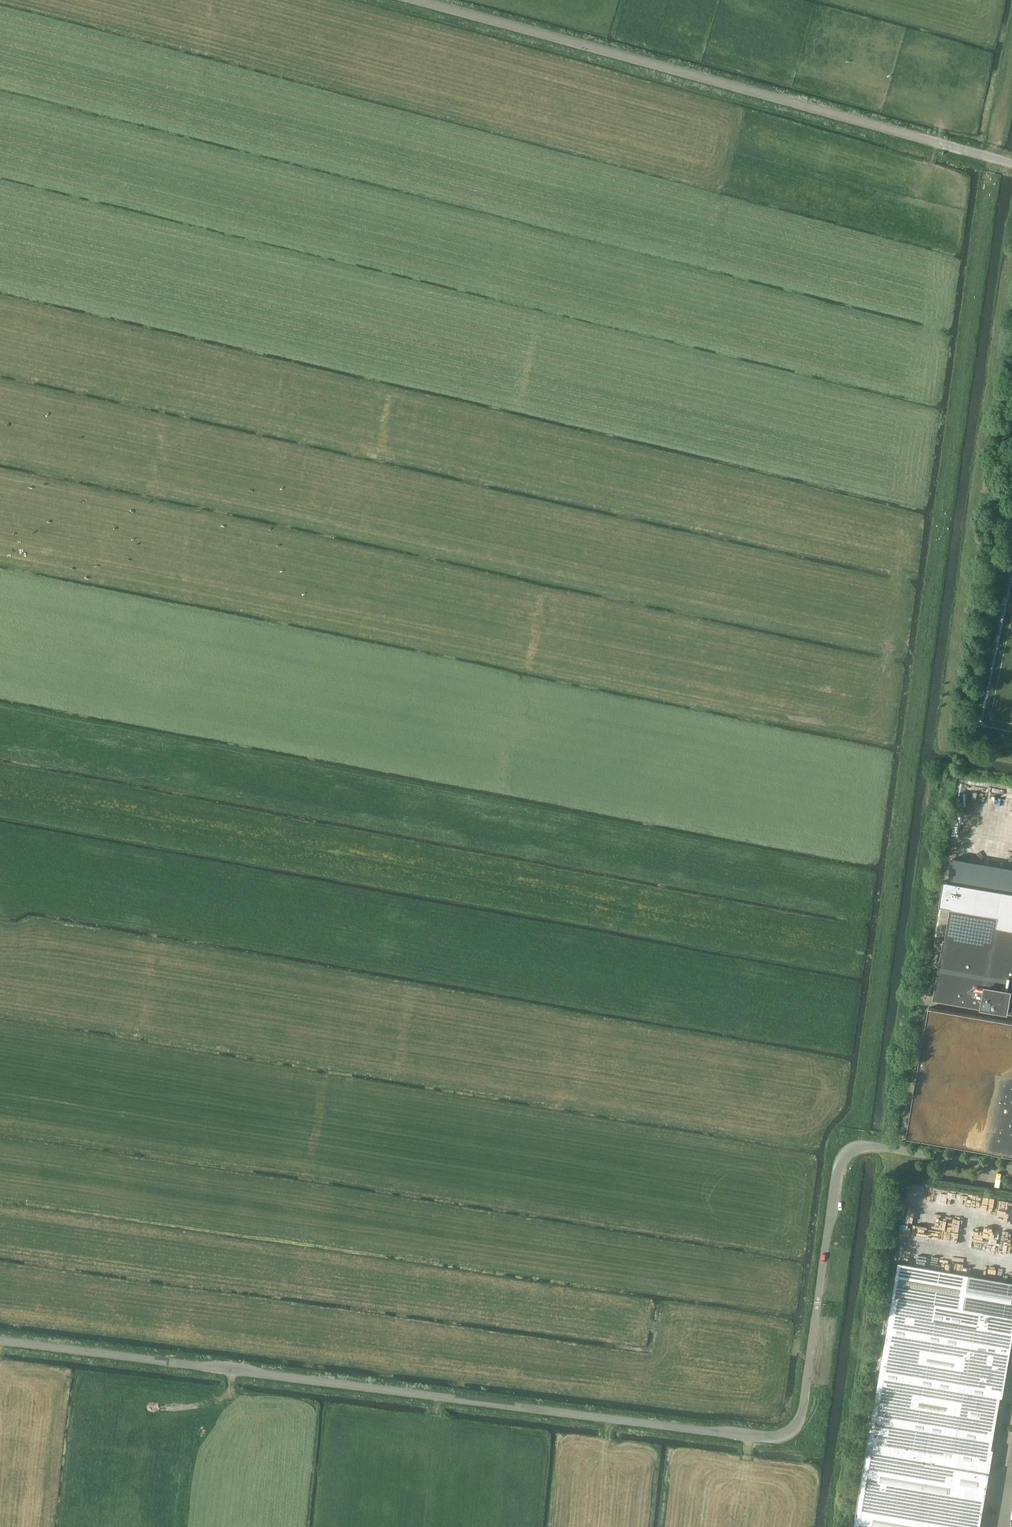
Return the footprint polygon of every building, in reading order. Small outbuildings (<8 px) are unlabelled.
[(935,997),(1011,1011),(1011,868),(952,858),(948,881),(944,880),(939,904),(939,905),(951,907),(935,997)] [(906,1137),(1011,1155),(1011,1022),(929,1007),(906,1137)] [(982,1519),(982,1517),(985,1497),(987,1488),(989,1475),(989,1473),(993,1449),(991,1449),(996,1423),(998,1409),(1001,1397),(1003,1397),(1011,1349),(1011,1347),(1011,1342),(1011,1316),(983,1311),(964,1308),(893,1296),(890,1316),(866,1451),(863,1467),(862,1479),(858,1497),(855,1526),(980,1526),(982,1519)]
